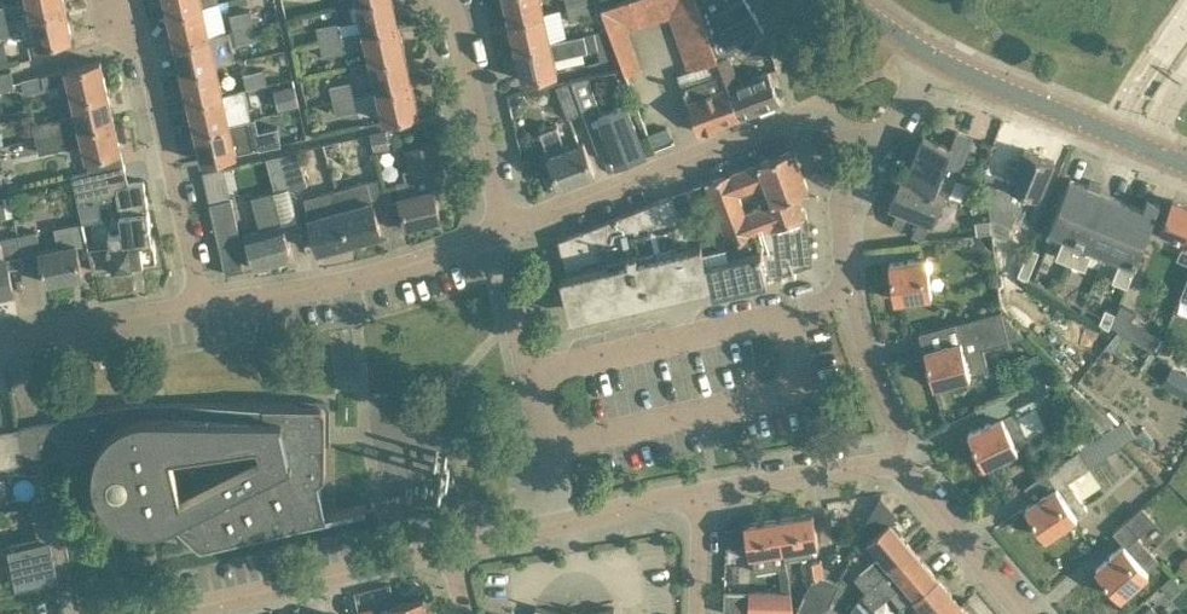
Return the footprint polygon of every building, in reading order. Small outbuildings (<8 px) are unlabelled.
[(33,13),(66,5),(65,0),(30,0),(33,13)] [(204,3),(204,0),(167,0),(169,11),(204,3)] [(394,0),(357,0),(363,27),(398,19),(394,0)] [(543,0),(506,0),(510,18),(545,10),(543,0)] [(588,0),(566,5),(570,20),(591,15),(588,0)] [(720,58),(719,58),(717,51),(697,0),(618,0),(602,5),(627,71),(643,65),(629,29),(672,13),(693,69),(710,63),(714,73),(684,84),(701,130),(720,123),(719,119),(740,111),(720,58)] [(717,51),(764,28),(749,0),(697,0),(717,51)] [(176,40),(211,32),(204,3),(169,11),(176,40)] [(66,5),(33,13),(39,43),(73,35),(66,5)] [(510,18),(517,47),(552,39),(567,36),(561,7),(545,10),(510,18)] [(230,13),(233,28),(254,23),(251,8),(230,13)] [(11,33),(7,18),(0,20),(0,36),(11,33)] [(398,19),(363,27),(370,57),(405,48),(398,19)] [(316,25),(320,40),(340,35),(337,20),(316,25)] [(254,23),(233,28),(236,43),(258,38),(254,23)] [(517,47),(524,77),(559,69),(555,56),(597,46),(594,30),(567,36),(552,39),(517,47)] [(176,40),(183,70),(218,62),(211,32),(176,40)] [(838,43),(840,43),(847,55),(846,57),(848,58),(849,56),(853,58),(853,60),(855,60),(855,58),(858,56),(860,56),(860,55),(859,54),(860,50),(861,49),(861,48),(859,48),(852,36),(852,35),(850,34),(850,36),(840,42),(839,41),(838,43)] [(344,50),(340,35),(320,40),(323,55),(344,50)] [(412,78),(405,48),(370,57),(377,86),(412,78)] [(730,54),(720,58),(740,111),(754,106),(755,110),(781,100),(769,69),(739,80),(732,63),(733,62),(730,54)] [(65,67),(66,67),(22,77),(25,93),(46,88),(45,85),(69,80),(73,96),(108,88),(101,58),(65,67)] [(224,91),(218,62),(183,70),(189,100),(224,92),(224,91)] [(246,87),(268,82),(265,66),(243,71),(246,87)] [(11,68),(0,70),(0,89),(15,86),(11,68)] [(572,78),(584,110),(592,133),(606,128),(618,161),(646,151),(626,101),(603,111),(588,74),(572,78)] [(419,111),(412,78),(377,86),(384,119),(419,111)] [(584,110),(572,78),(556,85),(568,116),(584,110)] [(334,99),(354,95),(350,79),(330,84),(334,99)] [(280,107),(300,103),(295,83),(275,88),(280,107)] [(231,121),(252,117),(246,87),(224,91),(224,92),(189,100),(196,129),(231,121)] [(115,118),(108,88),(73,96),(77,114),(53,119),(52,116),(32,120),(35,136),(115,118)] [(357,108),(354,95),(334,99),(337,113),(357,108)] [(252,117),(231,121),(196,129),(203,159),(238,151),(238,150),(260,145),(260,146),(282,141),(278,124),(260,128),(257,116),(252,117)] [(122,148),(115,118),(35,136),(38,151),(59,146),(83,140),(87,156),(90,170),(125,162),(122,148)] [(651,145),(673,137),(668,121),(645,129),(651,145)] [(561,183),(596,170),(585,140),(564,148),(555,125),(541,130),(550,153),(549,153),(561,183)] [(386,128),(370,131),(372,142),(374,149),(390,146),(386,128)] [(403,167),(405,177),(397,179),(401,195),(407,222),(441,215),(434,188),(449,184),(445,168),(439,142),(450,140),(448,129),(435,132),(436,139),(432,141),(415,144),(405,146),(410,165),(403,167)] [(952,174),(956,165),(960,167),(973,136),(957,129),(951,144),(924,133),(907,176),(936,188),(936,187),(949,192),(957,175),(952,174)] [(1025,146),(1011,178),(985,167),(991,216),(1012,225),(1026,190),(1040,196),(1055,159),(1025,146)] [(726,172),(742,213),(797,192),(810,188),(794,147),(788,149),(726,172)] [(299,148),(282,153),(292,188),(308,183),(299,148)] [(117,191),(121,214),(123,229),(110,231),(112,243),(89,246),(94,269),(134,263),(134,261),(143,259),(143,260),(157,258),(154,237),(153,237),(145,178),(129,181),(125,162),(101,167),(90,170),(72,173),(78,199),(117,191)] [(226,173),(224,164),(203,169),(205,177),(226,173)] [(726,172),(705,180),(728,237),(704,244),(711,277),(714,289),(768,276),(768,275),(793,266),(795,273),(797,273),(794,265),(810,259),(807,225),(808,225),(807,212),(805,213),(797,192),(742,213),(726,172)] [(936,220),(947,192),(949,193),(949,192),(936,187),(936,188),(907,176),(901,174),(890,202),(899,206),(893,221),(924,234),(931,218),(936,220)] [(1071,177),(1049,229),(1063,234),(1057,251),(1086,263),(1087,261),(1093,246),(1106,252),(1127,200),(1111,193),(1097,187),(1094,186),(1071,177)] [(368,179),(353,183),(337,188),(351,240),(382,231),(376,208),(368,179)] [(690,241),(701,238),(705,237),(691,187),(690,186),(675,192),(690,241)] [(351,240),(337,188),(321,193),(306,197),(313,225),(320,248),(351,240)] [(255,266),(293,255),(275,189),(252,195),(261,227),(246,231),(255,266)] [(703,244),(702,240),(701,238),(690,241),(675,192),(624,211),(643,293),(711,277),(704,244),(703,244)] [(242,240),(236,211),(232,196),(210,201),(220,245),(242,240)] [(1101,266),(1100,269),(1113,274),(1128,280),(1135,264),(1151,225),(1160,202),(1153,199),(1148,197),(1144,206),(1127,200),(1106,252),(1107,252),(1101,266)] [(1183,243),(1178,258),(1186,262),(1186,204),(1173,198),(1160,229),(1185,239),(1183,243)] [(624,211),(560,236),(559,237),(559,239),(576,309),(643,293),(624,211)] [(990,217),(975,219),(977,228),(991,225),(990,217)] [(84,272),(77,240),(86,238),(82,220),(56,225),(60,244),(41,248),(37,228),(20,231),(27,262),(43,259),(47,280),(84,272)] [(20,231),(3,235),(7,255),(0,256),(0,290),(14,287),(9,266),(27,262),(20,231)] [(965,250),(979,263),(992,249),(978,236),(965,250)] [(1039,249),(1030,245),(1027,253),(1036,257),(1039,249)] [(1024,259),(1033,263),(1036,257),(1027,253),(1024,259)] [(928,256),(909,258),(890,261),(895,297),(933,292),(928,256)] [(1033,263),(1024,259),(1021,266),(1030,270),(1033,263)] [(1018,273),(1027,277),(1030,270),(1021,266),(1018,273)] [(1063,277),(1056,275),(1049,278),(1047,284),(1058,289),(1063,277)] [(1125,330),(1137,309),(1122,301),(1117,311),(1112,323),(1125,330)] [(1106,307),(1103,314),(1113,319),(1116,311),(1106,307)] [(934,382),(989,369),(983,346),(1026,335),(1001,308),(955,320),(960,339),(925,347),(934,382)] [(1103,314),(1100,321),(1110,326),(1113,319),(1103,314)] [(1176,388),(1186,395),(1186,371),(1176,388)] [(1022,412),(1054,398),(1044,377),(1012,392),(1022,412)] [(1115,425),(1097,406),(1076,385),(1069,391),(1064,396),(1102,434),(1115,425)] [(320,484),(319,479),(322,477),(324,475),(326,473),(326,471),(326,442),(330,442),(331,408),(327,401),(320,398),(303,397),(303,401),(154,400),(135,400),(65,412),(60,415),(59,420),(29,425),(18,426),(24,460),(37,458),(64,454),(67,458),(72,460),(96,456),(95,471),(98,486),(105,500),(115,511),(129,519),(144,523),(159,523),(174,518),(199,541),(201,543),(203,543),(205,543),(368,506),(367,505),(367,502),(336,509),(327,511),(326,509),(320,484)] [(1115,425),(1124,419),(1112,407),(1108,408),(1100,402),(1097,406),(1115,425)] [(985,463),(1030,441),(1015,408),(991,420),(969,430),(985,463)] [(1070,477),(1108,451),(1126,439),(1121,433),(1132,426),(1126,418),(1124,419),(1115,425),(1102,434),(1079,449),(1047,469),(1056,485),(1042,494),(1026,505),(1046,535),(1067,521),(1089,507),(1070,477)] [(18,426),(0,429),(0,464),(24,460),(18,426)] [(39,470),(37,458),(24,460),(26,472),(39,470)] [(71,557),(57,497),(32,503),(39,535),(7,542),(0,544),(0,564),(2,573),(17,569),(19,580),(55,571),(58,571),(56,560),(71,557)] [(1139,578),(1160,559),(1138,535),(1155,519),(1142,504),(1113,531),(1124,543),(1097,567),(1121,594),(1139,578)] [(814,510),(780,515),(786,556),(810,552),(809,543),(819,541),(818,534),(814,510)] [(787,565),(786,556),(780,515),(745,521),(750,553),(753,552),(756,570),(787,565)] [(861,549),(870,542),(880,555),(855,575),(867,589),(870,584),(914,548),(901,533),(902,528),(898,522),(893,522),(890,519),(881,527),(870,515),(861,529),(855,543),(861,549)] [(914,595),(915,595),(938,575),(914,548),(870,584),(867,589),(863,593),(875,606),(891,592),(903,605),(914,595)] [(1178,566),(1186,574),(1186,554),(1178,566)] [(841,582),(825,575),(822,558),(801,561),(804,579),(813,577),(795,613),(826,613),(841,582)] [(1172,573),(1162,582),(1170,591),(1180,582),(1172,573)] [(961,603),(938,575),(915,595),(931,613),(949,613),(961,603)] [(749,612),(749,613),(779,613),(795,613),(792,590),(791,589),(783,589),(750,588),(750,589),(749,612)] [(395,613),(428,613),(424,594),(392,602),(395,613)] [(1163,613),(1153,602),(1139,613),(1162,613),(1163,613)] [(961,603),(949,613),(970,613),(961,603)] [(611,609),(616,607),(616,606),(582,613),(570,613),(537,604),(536,605),(541,607),(539,613),(612,613),(611,609)] [(360,609),(361,613),(378,613),(376,605),(360,609)]
